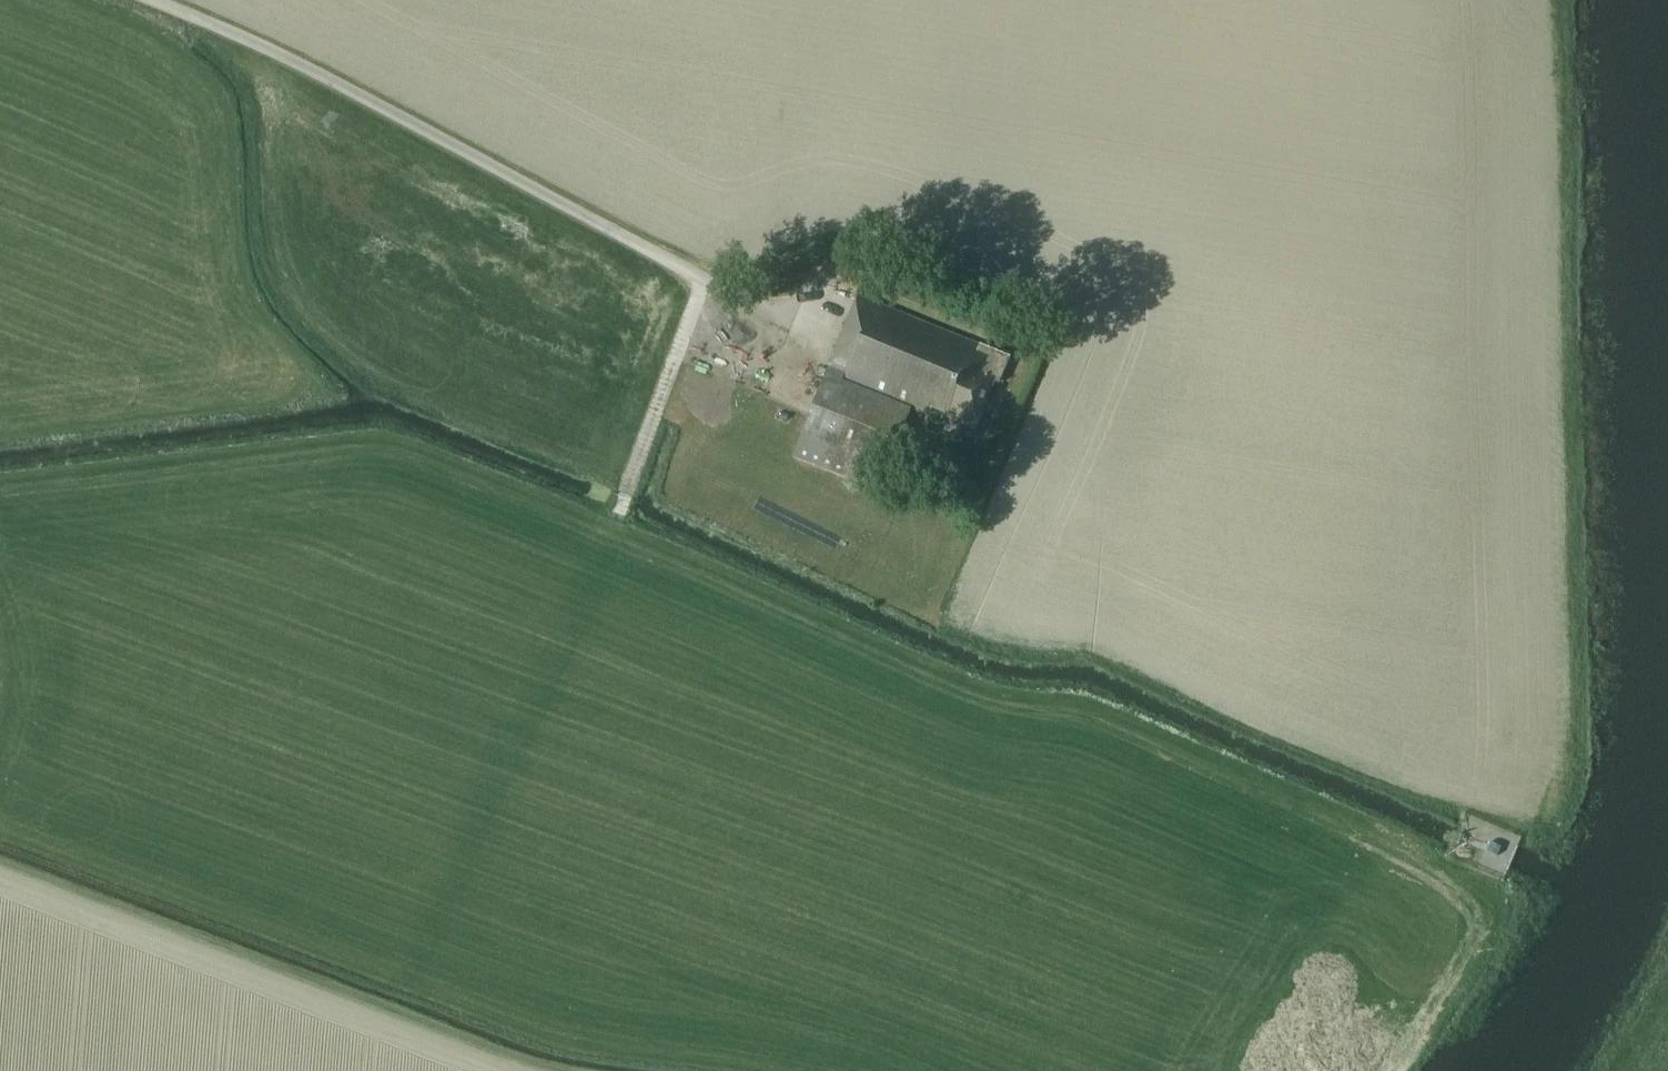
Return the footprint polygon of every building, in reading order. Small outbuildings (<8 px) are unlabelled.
[(793,456),(879,490),(912,407),(930,416),(934,406),(976,424),(994,380),(1000,383),(1010,358),(860,297),(820,388),(793,456)] [(1439,829),(1454,837),(1462,824),(1446,815),(1439,829)]
